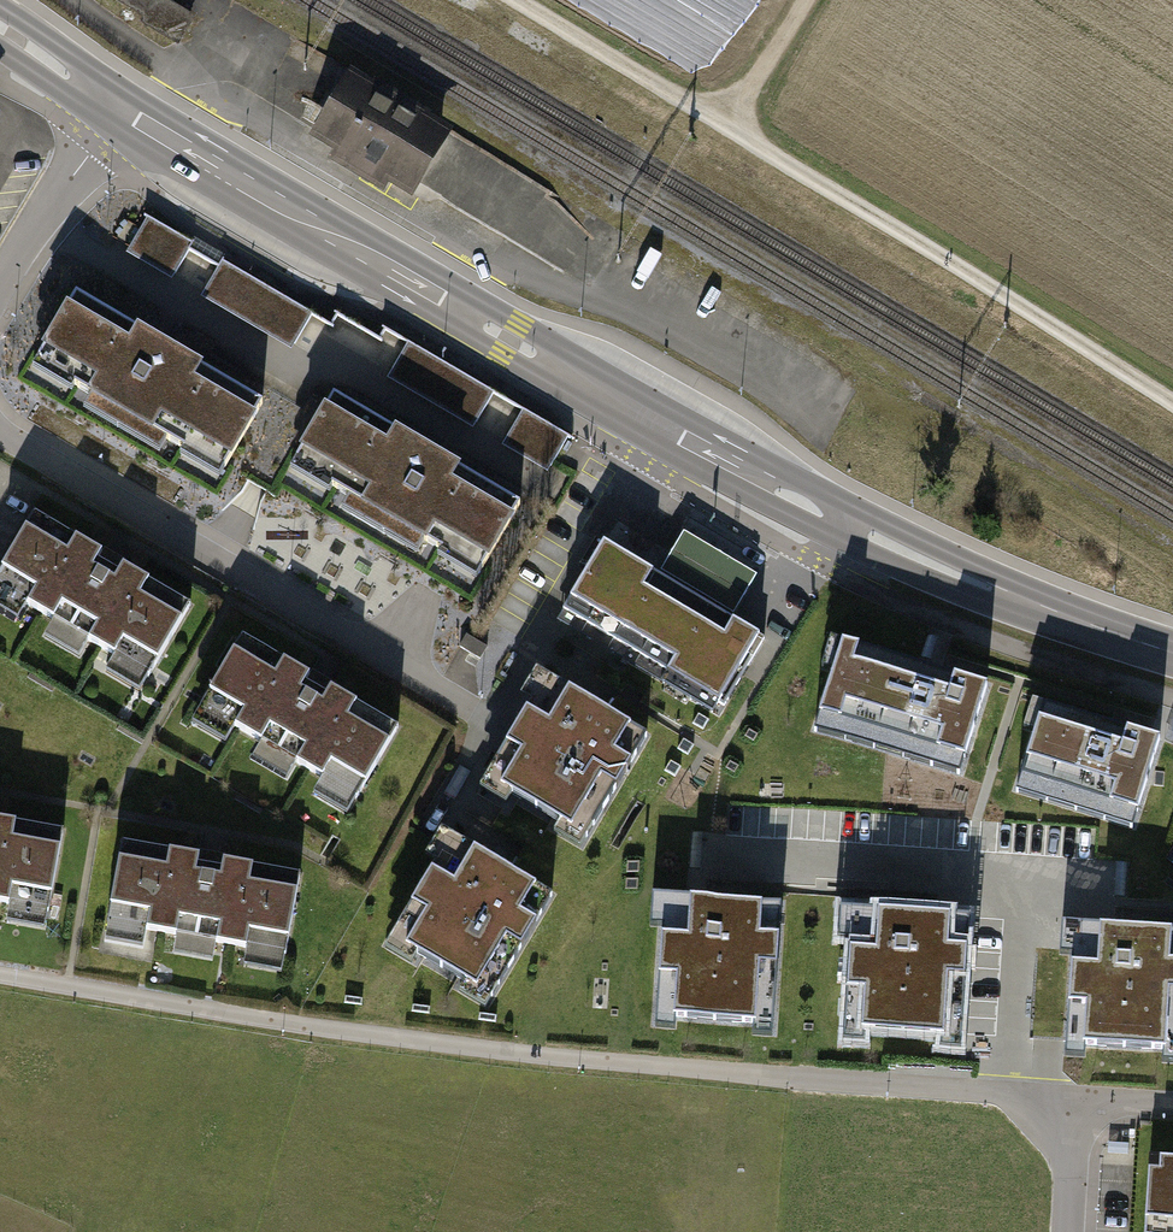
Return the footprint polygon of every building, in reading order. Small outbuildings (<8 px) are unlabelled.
[(145,21),(140,29),(173,48),(190,18),(159,0),(108,0),(145,21)] [(450,133),(351,72),(317,128),(416,188),(450,133)] [(141,220),(121,254),(166,280),(186,246),(141,220)] [(217,263),(196,299),(288,351),(308,316),(217,263)] [(262,410),(71,301),(28,376),(66,398),(69,392),(88,403),(82,413),(154,455),(162,441),(224,476),(262,410)] [(402,346),(382,381),(468,431),(488,397),(402,346)] [(521,511),(329,400),(283,478),(325,502),(329,495),(345,504),(338,515),(415,559),(424,543),(440,553),(434,564),(476,588),(521,511)] [(518,413),(497,447),(543,474),(563,441),(518,413)] [(30,513),(0,562),(0,611),(12,618),(20,605),(48,622),(40,634),(74,654),(83,640),(112,658),(105,671),(134,688),(184,605),(117,566),(113,573),(95,562),(100,555),(30,513)] [(685,529),(658,576),(730,617),(757,571),(685,529)] [(658,576),(598,541),(554,616),(718,711),(761,635),(730,617),(658,576)] [(988,685),(828,636),(817,672),(833,677),(815,733),(960,778),(988,685)] [(311,681),(237,638),(184,727),(222,749),(232,733),(258,748),(249,763),(283,782),(292,767),(321,784),(313,797),(343,815),(392,732),(327,695),(324,700),(306,689),(311,681)] [(582,854),(651,731),(532,664),(510,702),(522,708),(474,794),(582,854)] [(1169,740),(1026,697),(1015,733),(1031,738),(1014,794),(1141,833),(1169,740)] [(487,1013),(557,889),(437,822),(416,860),(428,867),(380,952),(487,1013)] [(6,909),(2,925),(38,932),(55,836),(0,826),(0,908),(6,909)] [(195,857),(116,842),(97,940),(137,948),(140,931),(172,937),(169,952),(207,959),(210,943),(241,949),(238,966),(276,973),(294,878),(219,863),(217,871),(193,867),(195,857)] [(776,1041),(785,900),(648,892),(646,935),(659,936),(653,1034),(776,1041)] [(963,1054),(973,913),(837,903),(833,946),(847,947),(840,1045),(963,1054)] [(1059,920),(1056,963),(1070,964),(1063,1062),(1172,1070),(1172,928),(1059,920)] [(1145,1160),(1141,1231),(1172,1231),(1172,1161),(1145,1160)]
